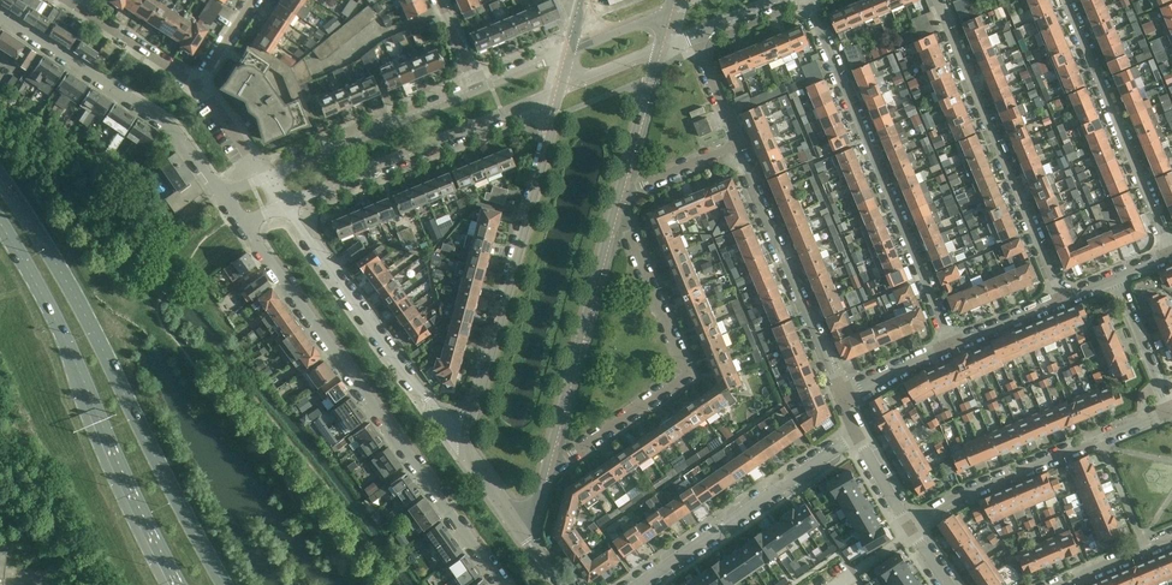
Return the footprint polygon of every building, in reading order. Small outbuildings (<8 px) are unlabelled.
[(0,3),(0,5),(9,11),(16,0),(2,0),(0,3)] [(20,18),(28,7),(31,1),(32,0),(24,0),(21,3),(16,0),(9,11),(20,18)] [(33,26),(40,15),(33,11),(39,1),(38,0),(33,0),(28,7),(20,18),(33,26)] [(121,8),(122,8),(124,5),(135,13),(144,0),(126,0),(121,8)] [(147,21),(158,4),(154,1),(152,0),(144,0),(135,13),(147,21)] [(206,6),(218,13),(222,7),(211,0),(210,0),(206,6)] [(279,5),(296,16),(302,6),(293,0),(280,0),(279,2),(280,4),(279,5)] [(343,5),(334,0),(331,5),(340,10),(343,5)] [(351,0),(349,0),(345,7),(352,11),(357,3),(351,0)] [(407,19),(426,11),(425,10),(426,9),(425,5),(423,5),(422,1),(421,0),(420,0),(403,8),(407,19)] [(481,5),(479,0),(457,0),(457,1),(457,3),(458,7),(460,7),(462,13),(471,10),(475,8),(481,5)] [(532,1),(534,6),(535,5),(543,25),(555,20),(557,16),(550,0),(532,0),(532,1)] [(865,22),(873,19),(876,25),(881,23),(879,16),(872,0),(860,0),(857,1),(858,2),(858,3),(865,22)] [(892,11),(889,1),(888,0),(872,0),(879,16),(892,11)] [(906,5),(903,0),(888,0),(889,1),(892,11),(906,5)] [(906,5),(913,2),(916,10),(922,8),(920,1),(919,0),(903,0),(906,5)] [(973,8),(970,0),(959,0),(953,2),(956,8),(966,4),(968,10),(973,8)] [(996,0),(992,0),(986,2),(989,8),(998,5),(996,0)] [(1054,12),(1049,0),(1031,8),(1036,20),(1054,12)] [(1088,14),(1106,7),(1103,0),(1088,0),(1083,2),(1088,14)] [(489,5),(491,11),(500,7),(497,1),(489,5)] [(979,5),(982,11),(989,8),(986,2),(979,5)] [(1138,2),(1134,4),(1138,14),(1142,12),(1138,2)] [(852,28),(865,22),(858,3),(851,5),(851,4),(845,7),(845,8),(844,8),(852,28)] [(170,12),(158,4),(147,21),(159,28),(170,12)] [(956,8),(958,14),(968,10),(966,4),(956,8)] [(1011,4),(1006,7),(1010,16),(1015,14),(1011,4)] [(1166,21),(1171,19),(1171,4),(1161,9),(1166,21)] [(289,26),(296,16),(279,5),(278,6),(276,6),(274,9),(275,11),(272,15),(289,26)] [(535,5),(534,6),(522,11),(530,29),(531,29),(531,30),(538,28),(537,26),(542,24),(542,26),(543,25),(535,5)] [(206,6),(202,12),(214,20),(218,13),(206,6)] [(363,10),(371,21),(377,16),(369,6),(363,10)] [(341,14),(348,18),(352,11),(345,7),(341,14)] [(374,11),(380,19),(385,16),(378,7),(374,11)] [(1088,14),(1093,26),(1111,19),(1106,7),(1088,14)] [(852,28),(844,8),(840,10),(840,9),(834,11),(834,12),(830,14),(841,41),(847,39),(844,31),(852,28)] [(976,14),(973,8),(968,10),(958,14),(961,20),(976,14)] [(33,26),(43,33),(48,26),(49,27),(59,12),(54,9),(46,19),(40,15),(33,26)] [(357,15),(366,26),(371,21),(363,10),(357,15)] [(471,10),(462,13),(465,19),(473,15),(471,10)] [(522,11),(509,16),(517,35),(518,34),(518,36),(525,33),(524,32),(530,29),(522,11)] [(182,20),(170,12),(159,28),(171,36),(182,20)] [(198,18),(210,26),(214,20),(202,12),(198,18)] [(1059,25),(1054,12),(1036,20),(1041,32),(1059,25)] [(1015,14),(1010,16),(1016,29),(1021,26),(1019,21),(1020,20),(1017,13),(1015,14)] [(916,32),(921,29),(919,24),(928,20),(926,14),(911,20),(916,32)] [(289,26),(272,15),(270,18),(268,18),(266,21),(267,23),(266,24),(283,35),(289,26)] [(352,20),(360,30),(366,26),(357,15),(352,20)] [(388,16),(382,18),(384,25),(391,22),(388,16)] [(509,16),(496,21),(504,40),(505,40),(505,41),(512,38),(511,37),(517,35),(509,16)] [(967,34),(988,25),(988,23),(983,25),(982,22),(984,21),(981,16),(962,23),(967,34)] [(340,25),(334,17),(327,23),(336,28),(340,25)] [(1093,26),(1098,39),(1116,31),(1111,19),(1093,26)] [(1166,21),(1161,23),(1166,36),(1171,33),(1171,19),(1166,21)] [(171,36),(183,44),(194,28),(182,20),(171,36)] [(346,24),(354,35),(360,30),(352,20),(346,24)] [(931,25),(928,20),(919,24),(921,29),(931,25)] [(496,21),(483,27),(491,45),(492,45),(492,46),(499,44),(498,42),(504,40),(496,21)] [(1152,21),(1142,25),(1144,30),(1154,26),(1152,21)] [(425,22),(409,29),(413,37),(428,30),(425,22)] [(1138,22),(1130,25),(1132,32),(1141,29),(1138,22)] [(322,27),(328,34),(336,28),(327,23),(322,27)] [(277,45),(283,35),(266,24),(265,25),(264,26),(262,29),(262,30),(260,34),(277,45)] [(340,29),(349,39),(354,35),(346,24),(340,29)] [(55,25),(48,36),(58,42),(68,49),(74,40),(77,42),(78,39),(85,29),(78,25),(72,35),(65,31),(55,25)] [(196,25),(194,28),(183,44),(182,47),(192,54),(194,49),(195,50),(198,46),(197,45),(206,32),(196,25)] [(921,29),(916,32),(919,38),(933,32),(931,25),(921,29)] [(967,34),(971,44),(988,37),(985,30),(990,28),(988,25),(967,34)] [(1064,37),(1059,25),(1041,32),(1046,44),(1064,37)] [(787,32),(795,51),(803,48),(805,53),(812,50),(801,26),(795,29),(794,28),(788,30),(788,32),(787,32)] [(1146,35),(1156,31),(1154,26),(1144,30),(1146,35)] [(491,45),(483,27),(470,32),(477,51),(478,51),(479,51),(479,52),(486,49),(485,48),(491,45)] [(335,33),(343,44),(349,39),(340,29),(335,33)] [(324,34),(317,30),(313,37),(320,41),(324,34)] [(1010,31),(1004,33),(1006,40),(1013,37),(1010,31)] [(1121,43),(1116,31),(1098,39),(1103,51),(1121,43)] [(0,36),(0,49),(17,60),(26,46),(3,32),(0,36)] [(775,37),(774,38),(785,63),(798,57),(795,51),(787,32),(781,34),(781,33),(775,36),(775,37)] [(329,38),(337,48),(343,44),(335,33),(329,38)] [(404,40),(400,33),(396,35),(399,42),(404,40)] [(912,41),(909,33),(902,35),(905,43),(912,41)] [(988,37),(971,44),(975,54),(997,44),(1001,43),(996,33),(988,37)] [(271,54),(277,45),(260,34),(257,37),(256,38),(254,41),(254,42),(253,43),(271,54)] [(938,44),(934,34),(907,45),(912,55),(920,52),(938,44)] [(390,37),(393,45),(399,42),(396,35),(390,37)] [(896,38),(899,46),(905,43),(902,35),(896,38)] [(1009,47),(1016,44),(1013,37),(1006,40),(1009,47)] [(1046,44),(1051,56),(1069,49),(1064,37),(1046,44)] [(337,48),(329,38),(323,42),(332,53),(337,48)] [(785,63),(774,38),(768,40),(768,39),(761,41),(762,43),(761,43),(768,60),(771,68),(785,63)] [(316,44),(309,39),(304,46),(309,50),(316,44)] [(1028,51),(1024,39),(1019,42),(1023,53),(1028,51)] [(1140,49),(1142,48),(1142,49),(1147,46),(1144,39),(1137,42),(1140,49)] [(879,44),(883,54),(892,51),(888,41),(879,44)] [(91,64),(92,64),(98,54),(80,42),(73,52),(91,64)] [(318,47),(326,57),(332,53),(323,42),(318,47)] [(265,140),(306,124),(306,123),(312,121),(304,99),(299,86),(297,81),(294,75),(291,68),(285,64),(271,54),(253,43),(248,51),(248,50),(235,68),(223,87),(244,101),(256,117),(265,140)] [(755,66),(768,60),(761,43),(755,46),(755,44),(748,47),(749,48),(748,49),(755,66)] [(1103,51),(1108,63),(1126,55),(1121,43),(1103,51)] [(1158,43),(1151,46),(1154,53),(1161,50),(1158,43)] [(859,58),(864,56),(859,44),(844,50),(847,56),(856,52),(859,58)] [(942,54),(938,44),(920,52),(924,61),(942,54)] [(975,54),(979,63),(1001,54),(997,44),(975,54)] [(15,63),(25,70),(36,53),(26,46),(17,60),(15,63)] [(372,49),(372,48),(366,53),(373,68),(380,65),(375,54),(378,52),(376,46),(372,49)] [(1138,63),(1152,57),(1147,46),(1142,49),(1143,53),(1135,56),(1138,63)] [(326,57),(318,47),(312,52),(320,60),(326,57)] [(876,48),(870,50),(874,59),(879,57),(876,48)] [(298,49),(293,56),(298,58),(305,53),(298,49)] [(742,71),(755,66),(748,49),(742,51),(741,50),(735,52),(736,54),(735,54),(742,71)] [(1051,56),(1056,69),(1074,61),(1069,49),(1051,56)] [(1019,50),(1012,52),(1015,60),(1022,57),(1019,50)] [(421,56),(428,73),(435,70),(436,71),(442,68),(441,68),(442,67),(442,65),(444,64),(442,59),(439,60),(435,51),(421,56)] [(900,51),(895,53),(898,61),(903,59),(900,51)] [(847,56),(849,62),(859,58),(856,52),(847,56)] [(360,58),(366,71),(373,68),(366,53),(360,58)] [(1108,63),(1112,74),(1131,66),(1127,58),(1133,56),(1131,53),(1126,55),(1108,63)] [(1165,53),(1155,58),(1158,64),(1168,60),(1165,53)] [(107,59),(99,54),(94,62),(102,67),(107,59)] [(743,73),(742,71),(735,54),(729,57),(728,55),(722,58),(722,59),(721,60),(733,89),(740,86),(735,76),(743,73)] [(893,54),(887,56),(891,66),(897,64),(893,54)] [(947,63),(942,54),(924,61),(928,71),(947,63)] [(983,73),(1000,66),(1005,64),(1001,54),(979,63),(983,73)] [(421,56),(408,62),(414,79),(415,78),(415,79),(421,76),(428,73),(421,56)] [(864,56),(859,58),(849,62),(852,68),(866,62),(864,56)] [(43,57),(27,80),(38,88),(41,83),(53,64),(43,57)] [(289,57),(285,64),(291,68),(297,63),(289,57)] [(1020,66),(1025,65),(1022,57),(1015,60),(1017,65),(1019,64),(1020,66)] [(294,75),(307,70),(302,59),(291,68),(294,75)] [(907,59),(899,62),(902,70),(911,67),(907,59)] [(806,65),(808,70),(818,65),(816,60),(806,65)] [(1056,69),(1061,81),(1079,73),(1074,61),(1056,69)] [(391,62),(380,67),(380,73),(387,90),(389,89),(389,90),(396,87),(401,84),(394,68),(391,62)] [(394,68),(401,84),(408,81),(408,82),(414,79),(408,62),(394,68)] [(874,62),(853,70),(857,81),(883,70),(883,69),(878,72),(874,62)] [(1037,62),(1031,65),(1036,77),(1040,75),(1042,75),(1037,62)] [(951,73),(947,63),(928,71),(932,81),(951,73)] [(53,88),(64,71),(53,64),(41,83),(43,84),(44,82),(53,88)] [(894,74),(900,71),(897,64),(891,66),(894,74)] [(1165,64),(1159,67),(1162,74),(1168,72),(1165,64)] [(813,82),(810,76),(808,70),(806,65),(802,66),(806,78),(809,83),(813,82)] [(821,72),(818,65),(808,70),(810,76),(821,72)] [(1004,76),(1000,66),(983,73),(988,84),(1004,76)] [(1113,76),(1118,86),(1145,74),(1143,70),(1137,72),(1135,67),(1113,76)] [(345,76),(342,68),(336,70),(340,78),(345,76)] [(307,70),(294,75),(297,81),(309,76),(307,70)] [(331,72),(335,80),(340,78),(336,70),(331,72)] [(857,81),(861,90),(878,84),(875,78),(885,74),(883,70),(857,81)] [(910,70),(904,73),(907,79),(913,77),(910,70)] [(1028,70),(1020,74),(1023,81),(1024,80),(1031,77),(1028,70)] [(813,82),(823,77),(821,72),(810,76),(813,82)] [(77,80),(67,73),(56,90),(62,94),(48,114),(53,117),(77,80)] [(955,83),(951,73),(932,81),(936,91),(955,83)] [(1061,81),(1066,93),(1085,86),(1079,73),(1061,81)] [(901,74),(892,78),(895,86),(904,82),(901,74)] [(1118,86),(1122,96),(1143,87),(1141,82),(1147,80),(1145,74),(1118,86)] [(12,75),(6,85),(11,89),(18,79),(12,75)] [(1045,87),(1048,86),(1045,80),(1043,81),(1040,75),(1036,77),(1041,89),(1046,87),(1045,87)] [(309,76),(297,81),(299,86),(306,84),(311,81),(309,76)] [(1009,86),(1004,76),(988,84),(992,94),(1009,86)] [(358,83),(365,99),(372,96),(372,97),(378,94),(379,93),(372,77),(358,83)] [(1031,77),(1024,80),(1028,90),(1035,87),(1031,77)] [(810,85),(809,83),(806,78),(793,83),(796,91),(807,87),(810,85)] [(824,79),(810,85),(807,87),(811,98),(829,90),(824,79)] [(916,79),(908,82),(911,89),(919,86),(916,79)] [(88,87),(77,80),(53,117),(57,120),(70,100),(77,104),(88,87)] [(19,81),(12,91),(21,97),(25,92),(23,91),(26,86),(19,81)] [(358,83),(344,88),(352,105),(359,102),(365,99),(358,83)] [(788,94),(796,91),(793,83),(785,87),(788,94)] [(959,93),(955,83),(936,91),(940,101),(959,93)] [(311,97),(306,84),(299,86),(304,99),(305,99),(311,97)] [(861,90),(866,100),(887,92),(889,91),(887,86),(880,89),(878,84),(861,90)] [(782,94),(779,86),(766,92),(769,99),(782,94)] [(992,94),(996,103),(1013,96),(1009,86),(992,94)] [(1046,102),(1051,100),(1046,87),(1041,89),(1046,102)] [(1122,96),(1126,106),(1142,99),(1158,93),(1156,88),(1146,92),(1143,87),(1122,96)] [(344,88),(331,94),(338,111),(345,108),(351,106),(351,105),(352,105),(344,88)] [(1090,98),(1085,88),(1069,95),(1072,101),(1066,104),(1067,108),(1073,105),(1090,98)] [(101,95),(91,89),(80,106),(87,111),(85,116),(83,117),(79,122),(82,124),(101,95)] [(907,89),(900,92),(903,97),(909,94),(907,89)] [(1035,89),(1028,92),(1031,99),(1038,96),(1035,89)] [(811,98),(816,108),(833,101),(829,90),(811,98)] [(887,92),(866,100),(870,110),(886,103),(894,100),(890,90),(889,91),(887,92)] [(919,90),(912,93),(915,100),(916,99),(922,97),(919,90)] [(792,99),(795,105),(801,102),(796,91),(788,94),(791,99),(792,99)] [(753,97),(756,104),(769,99),(766,92),(753,97)] [(735,98),(737,104),(750,99),(747,93),(735,98)] [(963,103),(959,93),(940,101),(944,111),(963,103)] [(1167,93),(1158,97),(1161,103),(1170,99),(1167,93)] [(338,111),(331,94),(317,100),(321,109),(319,110),(321,116),(324,115),(324,117),(326,116),(332,114),(332,113),(338,111)] [(112,103),(101,95),(82,124),(88,127),(95,116),(101,120),(112,103)] [(783,109),(786,107),(791,105),(786,95),(778,98),(783,109)] [(1017,106),(1013,96),(996,103),(1000,113),(1017,106)] [(1073,105),(1078,115),(1094,108),(1090,98),(1073,105)] [(737,104),(740,111),(753,106),(750,99),(737,104)] [(912,99),(902,103),(904,108),(914,104),(912,99)] [(1126,106),(1130,116),(1152,107),(1149,99),(1143,102),(1142,99),(1126,106)] [(1165,113),(1171,110),(1171,104),(1170,99),(1161,103),(1165,113)] [(922,100),(916,102),(919,110),(925,107),(922,100)] [(816,108),(820,119),(838,111),(833,101),(816,108)] [(1054,101),(1047,104),(1051,114),(1058,111),(1054,101)] [(795,105),(799,115),(805,112),(801,102),(795,105)] [(870,110),(874,120),(894,112),(897,111),(896,106),(888,109),(886,103),(870,110)] [(967,113),(963,103),(944,111),(948,120),(967,113)] [(908,118),(918,114),(914,104),(904,108),(908,118)] [(1000,113),(1004,123),(1021,116),(1027,114),(1023,104),(1017,106),(1000,113)] [(118,132),(104,152),(111,157),(123,139),(122,138),(136,119),(114,105),(103,122),(118,132)] [(741,114),(745,124),(765,116),(761,105),(741,114)] [(795,116),(791,105),(786,107),(790,118),(795,116)] [(705,112),(703,107),(694,111),(690,112),(692,118),(705,112)] [(1130,116),(1134,126),(1156,117),(1151,107),(1152,107),(1130,116)] [(1082,125),(1098,118),(1094,108),(1078,115),(1082,125)] [(820,119),(825,129),(842,122),(838,111),(820,119)] [(1054,120),(1061,117),(1058,111),(1051,114),(1054,120)] [(800,115),(804,125),(809,123),(805,114),(806,113),(805,112),(799,115),(800,116),(800,115)] [(874,120),(878,131),(895,124),(892,118),(896,116),(894,112),(874,120)] [(929,112),(921,115),(923,120),(931,116),(929,112)] [(971,122),(967,113),(948,120),(944,122),(948,132),(952,130),(971,122)] [(745,124),(750,135),(770,126),(765,116),(745,124)] [(1025,126),(1021,116),(1004,123),(1008,133),(1025,126)] [(919,117),(911,121),(914,127),(922,124),(919,117)] [(1049,117),(1042,120),(1045,126),(1052,123),(1049,117)] [(1134,126),(1139,136),(1160,127),(1156,117),(1134,126)] [(707,118),(695,123),(700,137),(713,132),(707,118)] [(1103,128),(1098,118),(1082,125),(1077,127),(1081,137),(1086,135),(1103,128)] [(797,119),(792,121),(795,128),(800,126),(797,119)] [(136,144),(148,127),(138,120),(126,137),(133,141),(126,151),(130,154),(136,144)] [(825,129),(829,140),(847,132),(842,122),(825,129)] [(882,140),(903,132),(904,131),(900,122),(895,124),(878,131),(882,140)] [(976,132),(971,122),(952,130),(956,140),(976,132)] [(804,125),(809,136),(813,134),(809,123),(804,125)] [(754,145),(774,137),(780,135),(776,124),(770,126),(750,135),(754,145)] [(914,128),(915,127),(918,134),(925,131),(922,124),(914,127),(914,128)] [(1062,124),(1057,126),(1060,135),(1065,132),(1062,124)] [(1029,136),(1025,126),(1008,133),(1012,143),(1029,136)] [(147,151),(159,134),(148,127),(136,144),(139,146),(147,151)] [(1139,136),(1143,146),(1164,137),(1160,127),(1139,136)] [(1107,138),(1103,128),(1086,135),(1090,145),(1107,138)] [(938,136),(935,130),(928,133),(931,139),(938,136)] [(1053,130),(1047,132),(1049,139),(1055,137),(1053,130)] [(829,140),(834,150),(851,143),(847,132),(829,140)] [(882,140),(887,150),(903,143),(900,138),(905,136),(903,132),(882,140)] [(1063,142),(1068,140),(1065,132),(1060,135),(1063,142)] [(809,136),(813,146),(819,144),(815,133),(813,134),(809,136)] [(981,144),(976,134),(955,143),(960,153),(981,144)] [(936,150),(945,145),(941,135),(938,136),(931,139),(936,150)] [(1034,146),(1029,136),(1012,143),(1017,153),(1034,146)] [(754,145),(759,156),(779,148),(774,137),(754,145)] [(928,137),(920,140),(923,147),(931,144),(928,137)] [(1052,146),(1058,144),(1055,137),(1049,139),(1052,146)] [(1143,146),(1147,156),(1163,149),(1161,143),(1166,141),(1164,137),(1143,146)] [(1090,145),(1095,155),(1111,149),(1107,138),(1090,145)] [(799,152),(804,150),(804,149),(809,147),(806,141),(801,143),(802,145),(797,147),(799,152)] [(1064,145),(1063,148),(1066,156),(1075,152),(1071,142),(1064,145)] [(887,150),(891,160),(907,154),(903,143),(887,150)] [(820,144),(819,144),(813,146),(813,147),(818,158),(823,156),(819,145),(820,144)] [(926,154),(934,151),(931,144),(923,147),(926,154)] [(985,155),(981,144),(960,153),(959,154),(963,164),(985,155)] [(1017,153),(1021,163),(1038,156),(1043,154),(1039,144),(1034,146),(1017,153)] [(804,149),(804,150),(808,160),(813,158),(809,147),(804,149)] [(853,147),(837,154),(831,157),(836,167),(857,158),(853,147)] [(1147,156),(1151,166),(1167,159),(1171,157),(1171,155),(1169,147),(1163,149),(1147,156)] [(759,156),(763,166),(783,158),(779,148),(759,156)] [(1095,155),(1099,165),(1115,159),(1111,149),(1095,155)] [(499,153),(493,155),(500,172),(514,166),(509,156),(512,155),(510,150),(508,151),(507,150),(506,150),(505,150),(499,152),(499,153)] [(912,151),(907,154),(891,160),(895,170),(911,163),(916,161),(912,151)] [(1069,162),(1078,158),(1075,152),(1066,156),(1069,162)] [(193,179),(194,179),(175,153),(158,165),(177,191),(164,200),(174,214),(200,195),(201,190),(193,179)] [(937,160),(934,154),(928,156),(930,162),(937,160)] [(487,178),(500,172),(493,155),(487,158),(487,157),(480,160),(480,161),(487,178)] [(989,165),(985,155),(963,164),(966,171),(965,171),(966,174),(989,165)] [(1042,166),(1038,156),(1021,163),(1025,173),(1042,166)] [(763,166),(768,177),(788,169),(783,158),(763,166)] [(857,158),(836,167),(840,177),(861,168),(857,158)] [(943,168),(951,164),(949,158),(948,158),(941,161),(943,168)] [(1119,168),(1115,159),(1099,165),(1094,167),(1098,177),(1119,168)] [(1171,169),(1167,159),(1151,166),(1155,176),(1171,169)] [(473,184),(487,178),(480,161),(479,161),(473,163),(473,164),(466,167),(473,184)] [(808,163),(802,165),(805,172),(811,170),(808,163)] [(915,173),(911,163),(895,170),(899,180),(915,173)] [(932,173),(941,169),(939,164),(930,167),(932,173)] [(993,174),(989,165),(966,174),(968,177),(969,176),(972,183),(993,174)] [(1046,176),(1042,166),(1025,173),(1029,183),(1046,176)] [(1084,172),(1085,172),(1083,166),(1080,168),(1079,166),(1074,168),(1077,175),(1084,172)] [(466,167),(461,169),(460,169),(454,171),(454,172),(453,172),(460,189),(473,184),(466,167)] [(866,178),(861,168),(840,177),(844,187),(850,184),(866,178)] [(1124,179),(1119,168),(1098,177),(1102,187),(1124,179)] [(793,184),(787,172),(769,179),(774,192),(793,184)] [(824,172),(818,174),(822,184),(829,181),(824,172)] [(899,180),(903,190),(924,181),(920,172),(916,174),(915,173),(899,180)] [(1087,179),(1084,172),(1077,175),(1080,182),(1087,179)] [(1156,178),(1161,189),(1171,184),(1171,172),(1156,178)] [(957,173),(947,176),(949,181),(959,177),(957,173)] [(440,178),(433,180),(440,197),(454,191),(447,175),(446,174),(440,177),(440,178)] [(944,174),(936,177),(939,184),(946,180),(944,174)] [(997,184),(993,174),(972,183),(977,193),(981,191),(997,184)] [(1029,183),(1033,193),(1056,184),(1051,174),(1046,176),(1029,183)] [(813,176),(809,178),(814,190),(819,188),(813,176)] [(952,187),(961,183),(959,177),(949,181),(952,187)] [(1068,186),(1075,184),(1072,177),(1067,178),(1066,179),(1068,186)] [(870,188),(866,178),(850,184),(854,195),(870,188)] [(737,190),(732,179),(722,184),(721,183),(717,185),(717,186),(710,189),(710,188),(709,189),(715,202),(716,202),(725,198),(724,196),(737,190)] [(1107,198),(1128,189),(1124,179),(1102,187),(1107,198)] [(433,180),(429,182),(427,183),(427,182),(420,185),(420,186),(427,203),(440,197),(433,180)] [(829,181),(822,184),(827,194),(833,191),(829,181)] [(903,190),(908,200),(929,191),(925,181),(924,182),(924,181),(903,190)] [(947,183),(940,187),(942,192),(949,189),(947,183)] [(774,192),(779,204),(798,197),(793,184),(774,192)] [(981,191),(985,201),(1002,195),(997,184),(981,191)] [(1033,193),(1038,203),(1060,194),(1056,184),(1033,193)] [(1087,184),(1082,187),(1085,194),(1090,192),(1087,184)] [(1171,197),(1171,184),(1161,189),(1165,200),(1171,197)] [(414,208),(427,203),(420,186),(419,185),(413,188),(414,188),(406,191),(414,208)] [(491,194),(505,198),(507,191),(493,187),(491,194)] [(705,212),(717,207),(716,202),(715,202),(709,189),(708,189),(706,188),(703,189),(702,191),(697,194),(705,212)] [(819,202),(824,200),(819,188),(814,190),(814,191),(819,202)] [(854,195),(858,204),(874,198),(870,188),(854,195)] [(1073,200),(1075,199),(1081,196),(1077,188),(1070,192),(1073,200)] [(728,205),(720,208),(724,217),(726,216),(745,209),(737,190),(724,196),(725,198),(728,205)] [(406,191),(402,193),(400,194),(400,193),(394,196),(393,197),(400,214),(414,208),(406,191)] [(835,202),(838,201),(834,191),(833,192),(833,191),(827,194),(831,204),(835,203),(835,202)] [(908,200),(912,210),(933,201),(929,191),(908,200)] [(1112,198),(1118,210),(1134,203),(1129,191),(1112,198)] [(965,192),(955,196),(957,201),(967,197),(965,192)] [(1090,205),(1095,203),(1090,192),(1085,194),(1090,205)] [(489,201),(503,205),(505,198),(491,194),(491,195),(489,201)] [(697,194),(684,199),(692,217),(705,212),(697,194)] [(1038,203),(1042,213),(1064,203),(1060,194),(1038,203)] [(1006,204),(1002,195),(985,201),(990,211),(1006,204)] [(1085,207),(1081,196),(1075,199),(1080,209),(1085,207)] [(803,209),(798,197),(779,204),(785,217),(803,209)] [(959,206),(969,202),(967,197),(957,201),(959,206)] [(878,207),(874,198),(858,204),(862,214),(878,207)] [(953,198),(944,202),(946,207),(956,203),(953,198)] [(458,209),(464,207),(461,199),(455,201),(458,209)] [(677,218),(679,223),(692,217),(684,199),(679,201),(677,200),(674,202),(673,204),(672,204),(672,205),(678,218),(677,218)] [(379,203),(373,206),(380,223),(394,217),(387,200),(385,200),(379,202),(379,203)] [(933,201),(912,210),(916,220),(937,211),(933,201)] [(478,203),(474,207),(480,209),(477,223),(495,228),(496,226),(498,226),(499,221),(497,220),(499,213),(493,212),(494,207),(478,203)] [(839,212),(835,203),(831,204),(835,214),(838,213),(839,212)] [(949,213),(958,209),(956,203),(946,207),(949,213)] [(1064,203),(1042,213),(1046,223),(1065,215),(1062,209),(1066,208),(1064,203)] [(1139,216),(1134,203),(1118,210),(1121,217),(1117,219),(1118,221),(1123,223),(1124,223),(1139,216)] [(1010,214),(1006,204),(990,211),(984,214),(988,224),(994,221),(1010,214)] [(1093,214),(1101,211),(1098,204),(1090,207),(1093,214)] [(672,205),(666,207),(664,207),(660,209),(659,210),(649,214),(650,216),(649,218),(650,221),(653,222),(654,225),(667,220),(671,229),(673,228),(678,226),(675,219),(677,218),(678,218),(672,205)] [(366,228),(380,223),(373,206),(366,208),(360,210),(360,211),(366,228)] [(862,214),(866,224),(882,218),(878,207),(862,214)] [(745,209),(726,216),(731,229),(750,221),(745,209)] [(785,217),(790,230),(811,220),(809,216),(806,217),(803,209),(785,217)] [(1083,218),(1089,216),(1086,209),(1081,212),(1083,218)] [(353,214),(346,217),(353,234),(366,228),(360,211),(359,211),(352,213),(353,214)] [(916,220),(920,230),(936,223),(941,221),(937,211),(916,220)] [(1101,211),(1093,214),(1096,221),(1100,219),(1109,220),(1109,212),(1101,212),(1101,211)] [(822,217),(824,216),(829,227),(834,225),(829,213),(821,216),(822,217)] [(842,222),(838,213),(835,214),(833,215),(837,224),(842,222)] [(973,213),(964,217),(966,221),(973,218),(975,217),(973,213)] [(1014,224),(1010,214),(994,221),(988,224),(991,234),(993,233),(998,231),(1014,224)] [(1052,238),(1073,229),(1073,228),(1074,228),(1069,216),(1047,226),(1052,238)] [(1089,216),(1083,218),(1086,225),(1092,223),(1089,216)] [(1135,241),(1148,236),(1139,216),(1124,223),(1127,230),(1130,229),(1135,241)] [(339,239),(353,234),(346,217),(340,219),(334,221),(334,222),(332,222),(333,224),(331,225),(334,230),(335,229),(339,239)] [(887,228),(882,218),(866,224),(860,227),(864,237),(887,228)] [(977,225),(973,218),(966,221),(969,228),(977,225)] [(444,227),(440,219),(435,221),(439,229),(444,227)] [(671,229),(667,220),(654,225),(659,236),(657,238),(659,241),(661,242),(662,244),(675,238),(671,229)] [(714,220),(708,222),(709,226),(710,226),(712,230),(713,230),(716,224),(715,224),(714,220)] [(790,230),(795,242),(813,234),(810,227),(814,226),(811,220),(790,230)] [(845,222),(837,225),(840,232),(848,229),(845,222)] [(1118,248),(1135,241),(1130,229),(1127,230),(1120,233),(1116,223),(1108,222),(1112,231),(1111,231),(1118,248)] [(477,223),(473,236),(492,241),(492,240),(494,240),(495,235),(494,233),(495,228),(477,223)] [(755,235),(751,223),(733,231),(738,242),(755,235)] [(920,230),(924,240),(940,233),(936,223),(920,230)] [(964,223),(957,226),(961,234),(968,231),(964,223)] [(1018,235),(1014,224),(998,231),(993,233),(998,243),(1018,235)] [(834,240),(840,238),(834,225),(829,227),(834,240)] [(717,226),(713,233),(715,237),(722,233),(719,226),(717,226)] [(1094,258),(1107,253),(1100,236),(1095,238),(1090,226),(1088,227),(1084,233),(1087,241),(1089,245),(1094,258)] [(416,242),(410,227),(403,230),(409,245),(416,242)] [(891,237),(887,228),(864,237),(868,246),(868,247),(891,237)] [(924,240),(928,250),(945,243),(950,241),(947,235),(953,233),(951,229),(940,233),(924,240)] [(977,229),(970,232),(974,241),(981,238),(977,229)] [(1066,246),(1074,243),(1077,238),(1073,229),(1052,238),(1057,250),(1066,246)] [(409,245),(403,230),(397,232),(403,247),(409,245)] [(439,231),(430,235),(433,241),(442,237),(439,231)] [(1107,253),(1118,248),(1111,231),(1100,236),(1107,253)] [(795,242),(800,254),(819,247),(822,245),(820,240),(817,242),(813,234),(795,242)] [(853,242),(855,241),(852,234),(845,237),(848,244),(853,242)] [(466,235),(463,248),(469,250),(488,255),(488,254),(490,254),(492,248),(490,247),(492,241),(473,236),(466,235)] [(760,245),(755,235),(738,242),(742,252),(760,245)] [(686,249),(680,236),(675,238),(662,244),(663,245),(662,246),(664,250),(665,251),(667,256),(686,249)] [(722,236),(716,238),(718,244),(725,241),(722,236)] [(448,237),(446,244),(453,246),(455,238),(448,237)] [(891,237),(868,247),(870,251),(873,257),(895,247),(891,237)] [(834,240),(834,241),(839,252),(842,251),(845,250),(840,238),(834,240)] [(1022,259),(1028,257),(1020,239),(1002,247),(1007,258),(1011,256),(1019,253),(1021,257),(1022,259)] [(348,250),(354,260),(366,252),(359,242),(348,250)] [(848,244),(847,244),(851,254),(857,251),(853,242),(848,244)] [(714,243),(708,246),(711,252),(717,250),(714,243)] [(949,253),(945,243),(928,250),(933,260),(949,253)] [(764,255),(760,245),(742,252),(746,262),(764,255)] [(1089,245),(1073,252),(1078,264),(1094,258),(1089,245)] [(1078,264),(1073,252),(1069,254),(1066,246),(1057,250),(1066,270),(1078,264)] [(824,259),(819,247),(800,254),(805,267),(824,259)] [(895,247),(873,257),(875,263),(877,267),(899,257),(895,247)] [(937,270),(958,262),(955,256),(964,252),(962,248),(953,252),(949,253),(933,260),(937,270)] [(691,261),(686,249),(667,256),(670,262),(669,263),(671,267),(672,267),(673,269),(691,261)] [(465,264),(484,269),(485,267),(486,267),(488,262),(486,261),(488,255),(469,250),(465,264)] [(856,265),(857,264),(857,263),(862,261),(862,262),(863,261),(859,251),(852,254),(856,265)] [(373,252),(357,263),(363,272),(379,261),(373,252)] [(246,253),(240,258),(232,263),(227,267),(236,279),(255,265),(246,253)] [(1011,256),(1013,261),(1021,257),(1019,253),(1011,256)] [(433,255),(430,265),(439,267),(441,257),(433,255)] [(746,262),(751,273),(768,265),(764,255),(746,262)] [(1013,261),(1011,256),(1007,258),(1007,260),(1008,260),(1011,268),(1015,266),(1012,261),(1013,261)] [(903,268),(899,257),(877,267),(881,277),(903,268)] [(805,267),(811,279),(833,270),(831,265),(827,266),(824,259),(805,267)] [(1015,266),(1017,269),(1024,287),(1033,283),(1031,279),(1036,277),(1029,260),(1015,266)] [(379,261),(363,272),(370,281),(386,270),(379,261)] [(691,261),(673,269),(673,270),(673,271),(674,275),(676,276),(678,281),(696,273),(691,261)] [(710,261),(701,265),(703,270),(712,266),(710,261)] [(858,266),(857,267),(860,274),(866,271),(862,262),(862,261),(857,263),(857,264),(858,266)] [(851,262),(845,265),(850,277),(856,274),(851,262)] [(465,264),(462,278),(480,283),(481,281),(483,281),(484,276),(483,275),(484,269),(465,264)] [(773,276),(768,265),(751,273),(755,283),(773,276)] [(714,271),(712,266),(703,270),(702,270),(704,275),(714,271)] [(949,282),(956,279),(960,277),(956,266),(938,273),(946,291),(952,288),(949,282)] [(1159,272),(1163,282),(1168,280),(1171,287),(1171,267),(1159,272)] [(870,282),(872,289),(884,284),(886,289),(909,280),(903,268),(881,277),(870,282)] [(1017,269),(1006,274),(1013,291),(1024,287),(1017,269)] [(386,270),(370,281),(376,290),(392,278),(386,270)] [(811,279),(816,291),(834,284),(831,277),(836,275),(833,270),(811,279)] [(443,273),(436,271),(434,278),(441,280),(443,273)] [(866,272),(866,271),(860,274),(865,284),(870,282),(866,272)] [(696,273),(678,281),(680,286),(680,288),(681,291),(683,292),(683,293),(701,285),(701,284),(696,273)] [(850,277),(855,289),(861,287),(856,274),(850,277)] [(1003,296),(1013,291),(1006,274),(995,278),(1003,296)] [(251,301),(271,287),(263,276),(244,290),(251,301)] [(777,286),(773,276),(755,283),(759,294),(777,286)] [(392,278),(376,290),(383,299),(399,287),(392,278)] [(462,278),(458,291),(477,296),(477,295),(479,295),(480,290),(479,289),(480,283),(462,278)] [(995,278),(984,283),(992,300),(1003,296),(995,278)] [(870,282),(865,284),(870,296),(875,294),(870,282)] [(981,305),(992,300),(984,283),(974,287),(981,305)] [(839,296),(834,284),(816,291),(821,304),(839,296)] [(918,302),(910,284),(893,291),(898,303),(899,303),(903,301),(910,298),(913,305),(918,302)] [(707,297),(701,285),(683,293),(684,294),(683,296),(685,300),(686,300),(688,306),(707,297)] [(714,287),(716,293),(723,290),(721,285),(714,287)] [(781,297),(777,286),(759,294),(763,304),(781,297)] [(399,287),(383,299),(389,308),(405,296),(399,287)] [(735,294),(732,287),(727,289),(730,296),(735,294)] [(862,288),(861,287),(855,289),(855,290),(860,302),(868,299),(863,287),(862,288)] [(970,309),(981,305),(974,287),(963,292),(970,309)] [(272,289),(251,304),(255,310),(262,304),(265,309),(279,299),(272,289)] [(458,291),(454,305),(473,310),(474,309),(475,308),(477,304),(475,302),(477,296),(458,291)] [(723,291),(716,293),(719,300),(726,297),(723,291)] [(970,309),(963,292),(948,298),(952,306),(954,310),(954,311),(959,309),(961,313),(970,309)] [(887,308),(892,306),(887,294),(882,296),(887,308)] [(821,304),(826,317),(845,309),(842,301),(845,300),(842,295),(839,296),(821,304)] [(1155,314),(1171,307),(1167,297),(1160,300),(1158,295),(1148,299),(1155,314)] [(405,296),(389,308),(396,317),(412,305),(405,296)] [(707,297),(688,306),(691,311),(690,312),(691,316),(693,317),(694,318),(712,310),(707,297)] [(786,307),(781,297),(763,304),(768,314),(786,307)] [(884,305),(880,297),(875,299),(878,305),(877,305),(878,308),(884,305)] [(913,305),(910,298),(903,301),(906,308),(913,305)] [(269,314),(262,319),(265,324),(286,308),(279,299),(265,309),(269,314)] [(738,299),(730,302),(736,314),(742,311),(738,299)] [(866,310),(877,305),(878,305),(875,299),(863,304),(866,310)] [(903,301),(899,303),(898,303),(898,304),(896,305),(898,311),(906,308),(903,301)] [(928,325),(918,302),(913,305),(915,310),(908,313),(916,330),(918,331),(923,329),(923,327),(928,325)] [(866,311),(865,310),(866,310),(863,304),(858,306),(860,313),(866,311)] [(1081,304),(1066,311),(1073,328),(1084,324),(1081,317),(1086,314),(1081,304)] [(412,305),(396,317),(403,326),(418,315),(412,305)] [(454,305),(451,319),(469,324),(470,323),(472,322),(473,318),(471,316),(473,310),(454,305)] [(790,318),(786,307),(768,314),(757,319),(752,321),(757,332),(761,330),(759,324),(770,320),(772,325),(790,318)] [(861,319),(856,307),(851,309),(856,321),(861,319)] [(1161,329),(1171,324),(1171,309),(1171,307),(1155,314),(1161,329)] [(286,308),(265,324),(268,329),(276,324),(279,328),(293,318),(286,308)] [(752,321),(757,319),(752,309),(749,310),(748,310),(752,321)] [(717,322),(712,310),(694,318),(694,319),(693,321),(695,324),(697,325),(699,330),(717,322)] [(738,320),(741,327),(743,325),(748,324),(742,311),(736,314),(736,315),(725,319),(728,324),(738,320)] [(827,319),(835,338),(840,335),(838,329),(845,326),(851,323),(846,311),(827,319)] [(1066,311),(1055,315),(1065,338),(1075,333),(1073,328),(1066,311)] [(904,335),(897,318),(896,318),(894,313),(889,315),(891,320),(885,323),(892,340),(893,340),(894,340),(899,338),(900,337),(904,335)] [(908,313),(897,318),(904,335),(906,336),(911,334),(911,332),(916,330),(908,313)] [(439,322),(438,316),(437,315),(436,314),(430,320),(434,326),(438,324),(438,322),(439,322)] [(418,315),(403,326),(409,335),(427,321),(424,317),(421,319),(418,315)] [(1055,315),(1045,320),(1054,342),(1065,338),(1055,315)] [(1098,338),(1115,331),(1108,315),(1098,320),(1100,324),(1093,327),(1098,338)] [(446,324),(447,318),(438,316),(439,322),(446,324)] [(275,339),(267,345),(270,349),(279,343),(300,328),(293,318),(279,328),(283,333),(275,339)] [(451,319),(447,333),(466,338),(466,336),(468,336),(469,331),(468,330),(469,324),(451,319)] [(796,331),(791,320),(773,328),(777,339),(796,331)] [(1045,320),(1034,324),(1044,347),(1054,342),(1045,320)] [(427,321),(409,335),(417,346),(424,341),(423,339),(429,334),(426,329),(430,325),(427,321)] [(723,334),(717,322),(699,330),(701,336),(700,337),(702,341),(704,342),(703,342),(703,343),(723,334)] [(885,323),(873,328),(880,345),(884,343),(886,344),(891,342),(892,340),(885,323)] [(743,325),(748,338),(753,336),(748,324),(743,325)] [(1034,324),(1024,329),(1033,351),(1044,347),(1034,324)] [(1161,329),(1167,344),(1171,342),(1171,324),(1161,329)] [(263,325),(256,330),(261,338),(268,332),(264,326),(263,325)] [(835,338),(836,340),(844,360),(849,358),(850,359),(855,357),(856,355),(857,355),(849,337),(846,331),(845,326),(838,329),(840,335),(835,338)] [(300,328),(279,343),(282,348),(286,353),(307,337),(300,328)] [(873,328),(861,332),(868,350),(873,348),(874,349),(879,347),(880,345),(873,328)] [(1013,333),(1022,356),(1033,351),(1024,329),(1013,333)] [(800,341),(796,331),(777,339),(782,349),(800,341)] [(1121,346),(1115,331),(1098,338),(1092,341),(1096,351),(1102,349),(1104,353),(1121,346)] [(762,332),(757,334),(762,345),(766,343),(762,332)] [(861,332),(849,337),(857,355),(861,353),(862,354),(867,352),(868,350),(861,332)] [(447,333),(443,347),(462,352),(462,350),(464,350),(466,345),(464,344),(466,338),(447,333)] [(1013,333),(1003,337),(1012,360),(1022,356),(1013,333)] [(1083,333),(1076,336),(1078,340),(1079,345),(1087,342),(1085,337),(1083,333)] [(723,334),(703,343),(704,344),(703,346),(705,350),(707,350),(709,355),(727,347),(722,335),(723,335),(723,334)] [(753,336),(748,338),(754,351),(758,349),(753,336)] [(307,337),(286,353),(289,358),(292,362),(314,347),(307,337)] [(1003,337),(992,342),(1002,367),(1003,367),(1002,364),(1012,360),(1003,337)] [(804,352),(800,341),(782,349),(786,360),(804,352)] [(1095,355),(1090,341),(1081,345),(1086,358),(1095,355)] [(1002,367),(992,342),(993,344),(983,349),(993,371),(1002,367)] [(437,345),(430,351),(433,355),(439,351),(440,346),(437,345)] [(1127,361),(1121,346),(1104,353),(1110,368),(1127,361)] [(314,347),(292,362),(296,367),(300,372),(306,368),(321,357),(314,347)] [(419,347),(410,354),(413,358),(422,351),(419,347)] [(462,352),(443,347),(440,360),(437,359),(437,360),(451,364),(450,369),(457,371),(459,364),(461,364),(462,359),(460,358),(462,352)] [(732,360),(727,347),(709,355),(711,361),(710,362),(712,366),(714,367),(714,368),(732,360)] [(758,349),(754,351),(751,352),(756,364),(763,361),(758,349)] [(983,349),(973,354),(983,375),(993,371),(983,349)] [(809,362),(804,352),(786,360),(790,370),(809,362)] [(983,375),(973,354),(966,357),(966,356),(963,356),(957,359),(962,368),(965,366),(970,375),(971,380),(983,375)] [(321,357),(306,368),(309,373),(308,374),(318,388),(335,376),(324,362),(321,357)] [(778,357),(769,361),(771,366),(780,362),(778,357)] [(261,359),(255,364),(260,370),(266,366),(261,359)] [(948,365),(957,387),(968,382),(966,377),(970,375),(965,366),(962,368),(957,359),(956,359),(955,361),(956,361),(948,365)] [(437,360),(434,370),(438,371),(437,374),(441,375),(445,376),(444,379),(443,382),(444,383),(447,388),(452,385),(453,385),(455,378),(457,378),(458,373),(457,372),(457,371),(450,369),(451,364),(437,360)] [(738,372),(732,360),(714,368),(715,369),(714,371),(715,374),(717,375),(719,380),(738,372)] [(1127,361),(1110,368),(1114,378),(1121,375),(1123,381),(1133,376),(1127,361)] [(790,370),(795,380),(813,373),(809,362),(790,370)] [(1046,367),(1049,373),(1055,371),(1052,364),(1046,367)] [(1082,371),(1079,364),(1074,367),(1077,374),(1082,371)] [(426,373),(432,369),(429,365),(423,369),(426,373)] [(948,365),(937,370),(946,391),(957,387),(948,365)] [(777,366),(772,368),(775,376),(780,374),(777,366)] [(268,367),(261,372),(265,378),(272,373),(268,367)] [(1072,374),(1072,376),(1077,374),(1074,367),(1062,372),(1064,378),(1072,374)] [(937,370),(927,374),(926,374),(938,395),(946,391),(937,370)] [(1038,378),(1035,371),(1030,374),(1033,381),(1034,380),(1038,378)] [(721,385),(717,388),(721,394),(722,393),(732,395),(729,391),(737,387),(743,385),(738,372),(719,380),(721,385)] [(915,378),(927,399),(936,394),(936,396),(938,395),(926,374),(927,374),(925,372),(915,378)] [(818,383),(813,373),(795,380),(799,391),(818,383)] [(1035,384),(1034,380),(1033,381),(1030,374),(1025,376),(1028,383),(1030,382),(1032,386),(1035,384)] [(343,387),(344,386),(337,376),(321,388),(328,397),(333,404),(348,393),(343,387)] [(788,377),(777,382),(779,387),(790,382),(788,377)] [(915,378),(905,383),(914,399),(917,404),(927,399),(915,378)] [(781,392),(792,387),(790,382),(779,387),(781,392)] [(822,393),(818,383),(799,391),(804,401),(822,393)] [(706,395),(717,412),(729,403),(731,406),(737,402),(732,395),(722,393),(721,394),(717,388),(713,391),(710,390),(707,392),(707,395),(706,395)] [(1107,409),(1099,393),(1097,388),(1085,393),(1093,415),(1107,409)] [(1099,393),(1107,409),(1122,403),(1118,393),(1113,395),(1110,388),(1099,393)] [(826,404),(822,393),(804,401),(808,411),(826,404)] [(1078,421),(1081,420),(1093,415),(1085,393),(1071,399),(1073,403),(1071,404),(1078,421)] [(706,419),(717,412),(706,395),(705,396),(703,395),(700,398),(700,400),(695,403),(706,419)] [(788,395),(784,398),(785,402),(789,407),(793,406),(788,395)] [(908,396),(901,400),(904,404),(911,401),(908,396)] [(890,412),(882,397),(870,403),(878,417),(876,418),(877,420),(891,413),(890,412)] [(358,408),(351,398),(336,409),(330,413),(337,424),(358,408)] [(1000,407),(997,400),(992,403),(995,409),(1000,407)] [(297,407),(296,408),(297,410),(301,415),(302,416),(303,415),(309,412),(312,410),(306,401),(303,403),(297,407)] [(1063,428),(1076,422),(1078,421),(1071,404),(1069,405),(1067,401),(1054,406),(1063,428)] [(684,411),(696,428),(695,427),(701,423),(706,419),(695,403),(691,406),(688,406),(685,408),(685,410),(684,411)] [(987,405),(990,412),(995,409),(992,403),(987,405)] [(807,432),(822,421),(829,417),(830,413),(826,404),(808,411),(801,414),(796,417),(807,432)] [(1050,433),(1063,428),(1054,406),(1041,411),(1050,433)] [(788,413),(784,407),(780,410),(784,416),(788,413)] [(798,407),(791,410),(796,417),(801,414),(798,407)] [(366,419),(358,408),(337,424),(344,434),(366,419)] [(877,420),(884,432),(904,421),(897,408),(890,412),(891,413),(877,420)] [(685,435),(696,428),(684,411),(683,412),(681,412),(678,413),(678,415),(673,419),(685,435)] [(1037,439),(1050,433),(1041,411),(1028,417),(1037,439)] [(974,419),(971,412),(966,414),(969,421),(974,419)] [(1024,444),(1037,439),(1028,417),(1015,422),(1024,444)] [(932,421),(930,418),(926,420),(928,423),(931,429),(935,427),(932,421)] [(673,443),(685,435),(673,419),(669,422),(667,422),(663,424),(663,426),(662,427),(673,443)] [(792,443),(803,435),(792,419),(781,427),(792,443)] [(884,432),(891,444),(911,433),(904,421),(884,432)] [(1011,449),(1024,444),(1015,422),(1002,428),(1011,449)] [(376,433),(369,423),(353,435),(348,439),(351,444),(356,440),(360,445),(376,433)] [(662,451),(673,443),(662,427),(661,427),(659,427),(656,429),(656,431),(651,434),(662,451)] [(781,427),(770,435),(781,450),(792,443),(781,427)] [(998,455),(1011,449),(1002,428),(989,433),(998,455)] [(384,443),(376,433),(360,445),(367,456),(384,443)] [(898,457),(918,445),(911,433),(891,444),(898,457)] [(998,455),(989,433),(976,438),(985,460),(998,455)] [(651,458),(662,451),(651,434),(646,437),(644,437),(641,439),(641,441),(640,442),(651,458)] [(770,458),(781,450),(770,435),(759,442),(770,458)] [(708,446),(711,451),(723,443),(719,437),(707,445),(708,446)] [(972,466),(985,460),(976,438),(963,444),(965,449),(972,466)] [(339,442),(334,446),(338,451),(342,447),(347,443),(344,439),(339,442)] [(651,458),(640,442),(639,442),(637,442),(633,444),(633,446),(629,449),(640,466),(643,471),(655,463),(651,458)] [(758,466),(770,458),(759,442),(748,450),(758,466)] [(905,469),(925,457),(918,445),(898,457),(905,469)] [(711,451),(708,446),(697,453),(700,458),(711,451)] [(401,466),(400,466),(387,448),(371,460),(384,478),(401,466)] [(629,473),(640,466),(629,449),(624,452),(622,452),(619,454),(619,456),(617,457),(629,473)] [(726,456),(722,449),(717,453),(721,459),(726,456)] [(972,466),(965,449),(952,454),(957,467),(955,468),(958,474),(963,472),(962,470),(972,466)] [(747,473),(758,466),(748,450),(737,458),(747,473)] [(700,458),(697,453),(686,461),(689,466),(700,458)] [(712,456),(716,463),(721,459),(717,453),(712,456)] [(1088,456),(1071,462),(1077,476),(1094,469),(1088,456)] [(618,481),(629,473),(617,457),(615,457),(612,459),(612,461),(606,465),(618,481)] [(905,469),(912,481),(928,472),(932,469),(925,457),(905,469)] [(736,481),(747,473),(737,458),(726,466),(736,481)] [(948,459),(933,467),(936,473),(943,469),(946,475),(954,470),(948,459)] [(678,474),(689,466),(686,461),(685,460),(674,468),(678,474)] [(355,461),(348,466),(352,471),(358,466),(355,461)] [(606,488),(618,481),(606,465),(601,468),(600,467),(597,469),(596,471),(596,472),(595,471),(606,488)] [(725,488),(736,481),(726,466),(715,473),(725,488)] [(666,473),(666,474),(663,476),(667,481),(678,474),(674,468),(666,473)] [(1099,482),(1094,469),(1077,476),(1073,478),(1078,491),(1099,482)] [(606,488),(595,471),(594,472),(592,472),(589,474),(589,476),(584,479),(595,495),(605,488),(606,489),(606,488)] [(828,483),(824,486),(829,495),(832,499),(837,496),(838,496),(857,485),(858,484),(857,482),(854,478),(850,471),(846,473),(845,471),(839,475),(832,478),(833,480),(828,483)] [(912,481),(918,491),(920,495),(924,493),(923,491),(935,484),(928,472),(912,481)] [(1048,472),(1035,478),(1044,500),(1055,496),(1047,477),(1050,476),(1048,472)] [(714,496),(725,488),(715,473),(703,481),(714,496)] [(413,483),(406,474),(387,488),(391,494),(388,496),(391,500),(413,483)] [(653,484),(652,484),(656,489),(667,481),(663,476),(658,479),(658,478),(651,482),(653,484)] [(683,483),(680,478),(672,483),(675,487),(683,483)] [(1034,505),(1044,500),(1035,478),(1024,482),(1034,505)] [(598,501),(595,495),(584,479),(579,482),(577,482),(574,484),(574,486),(572,487),(583,503),(587,509),(598,501)] [(370,496),(374,493),(382,487),(376,480),(369,486),(364,489),(369,496),(370,496)] [(703,481),(692,488),(703,504),(714,496),(703,481)] [(1023,509),(1034,505),(1024,482),(1014,487),(1023,509)] [(1105,495),(1099,482),(1078,491),(1083,504),(1105,495)] [(405,505),(421,494),(413,483),(391,500),(393,502),(400,497),(405,505)] [(665,488),(668,492),(675,487),(672,483),(665,488)] [(656,489),(652,484),(642,492),(645,496),(656,489)] [(857,485),(838,496),(840,500),(843,505),(862,494),(857,485)] [(562,505),(561,509),(562,511),(562,513),(575,517),(579,517),(580,514),(581,510),(578,509),(580,499),(583,503),(572,487),(569,489),(565,502),(564,504),(562,505)] [(1013,513),(1023,509),(1014,487),(1004,491),(1013,513)] [(692,511),(703,504),(692,488),(686,493),(684,489),(679,492),(681,496),(692,511)] [(1003,518),(1013,513),(1004,491),(993,496),(1003,518)] [(645,496),(642,492),(630,499),(634,504),(645,496)] [(843,505),(841,506),(844,513),(848,518),(850,517),(869,506),(869,505),(868,505),(865,500),(862,495),(862,494),(843,505)] [(655,495),(650,498),(655,505),(660,501),(655,495)] [(1069,495),(1061,498),(1066,511),(1072,508),(1071,504),(1072,503),(1069,495)] [(1110,508),(1105,495),(1083,504),(1089,517),(1110,508)] [(680,519),(692,511),(681,496),(670,504),(680,519)] [(993,496),(980,501),(982,505),(984,504),(990,517),(992,522),(1003,518),(993,496)] [(659,534),(669,526),(659,511),(655,505),(650,498),(646,501),(655,514),(648,519),(659,534)] [(431,508),(424,499),(409,510),(416,519),(431,508)] [(622,512),(634,504),(630,499),(630,500),(629,499),(619,506),(622,512)] [(660,501),(655,505),(659,511),(669,526),(680,519),(670,504),(664,508),(660,501)] [(800,509),(795,512),(808,530),(809,532),(813,530),(820,525),(819,523),(806,505),(800,509)] [(618,507),(619,508),(608,515),(611,519),(622,512),(619,506),(618,507)] [(869,506),(850,517),(856,527),(875,517),(872,511),(869,506)] [(439,519),(431,508),(416,519),(408,525),(412,530),(420,525),(423,530),(439,519)] [(1110,508),(1089,517),(1094,530),(1115,520),(1110,508)] [(788,513),(782,517),(784,520),(796,538),(808,530),(795,512),(795,511),(794,509),(788,513)] [(389,520),(391,518),(397,514),(394,510),(388,514),(386,516),(389,520)] [(820,510),(816,513),(820,519),(824,516),(820,510)] [(638,519),(632,511),(628,514),(634,522),(638,519)] [(575,529),(578,527),(573,525),(575,517),(562,513),(561,515),(559,516),(558,519),(559,521),(559,523),(559,524),(556,536),(559,540),(575,529)] [(600,527),(611,519),(608,515),(607,514),(596,521),(600,527)] [(624,516),(630,525),(634,522),(628,514),(624,516)] [(953,515),(939,525),(938,525),(946,537),(965,524),(958,515),(955,517),(953,515)] [(824,516),(820,519),(825,525),(829,522),(824,516)] [(875,517),(856,527),(856,528),(862,538),(881,528),(875,517)] [(637,526),(647,542),(659,534),(648,519),(637,526)] [(778,524),(774,527),(786,545),(796,538),(784,520),(779,523),(778,524)] [(1115,520),(1094,530),(1098,541),(1103,539),(1104,541),(1121,534),(1115,520)] [(617,521),(605,529),(608,534),(620,525),(617,521)] [(462,550),(441,522),(424,535),(445,563),(462,550)] [(594,523),(588,527),(593,533),(598,529),(594,523)] [(973,536),(965,524),(946,537),(954,549),(973,536)] [(636,549),(647,542),(637,526),(626,534),(636,549)] [(768,531),(763,534),(777,554),(779,557),(787,551),(790,549),(786,545),(774,527),(768,531)] [(862,538),(861,539),(868,551),(890,539),(886,533),(883,527),(881,528),(862,538)] [(575,529),(559,540),(559,541),(559,543),(562,546),(564,546),(567,551),(583,540),(575,529)] [(835,531),(831,534),(835,540),(839,537),(835,531)] [(1056,536),(1065,557),(1080,551),(1078,546),(1076,547),(1069,531),(1056,536)] [(757,537),(751,541),(752,542),(766,562),(770,559),(777,554),(763,534),(762,533),(757,537)] [(993,533),(987,537),(990,541),(996,537),(993,533)] [(625,557),(636,549),(626,534),(614,542),(625,557)] [(981,547),(973,536),(954,549),(962,560),(981,547)] [(1052,563),(1065,557),(1056,536),(1043,542),(1052,563)] [(839,537),(835,540),(839,546),(843,543),(839,537)] [(992,545),(999,541),(996,537),(990,541),(992,545)] [(591,551),(583,540),(567,551),(570,556),(569,557),(572,561),(574,561),(574,562),(591,551)] [(600,574),(620,560),(606,540),(601,544),(606,552),(604,554),(599,547),(595,550),(596,552),(599,557),(592,562),(600,574)] [(747,545),(741,549),(756,569),(766,562),(752,542),(747,545)] [(1039,568),(1052,563),(1043,542),(1030,547),(1039,568)] [(962,560),(970,572),(989,559),(981,547),(962,560)] [(1024,575),(1039,568),(1030,547),(1017,552),(1019,557),(1024,569),(1022,570),(1024,575)] [(847,548),(843,551),(844,554),(847,557),(851,554),(848,551),(847,548)] [(736,553),(731,556),(745,577),(752,572),(756,569),(741,549),(736,553)] [(829,549),(823,553),(825,557),(831,553),(829,549)] [(593,554),(591,551),(574,562),(575,562),(577,564),(576,565),(579,569),(580,569),(589,581),(600,574),(592,562),(599,557),(596,552),(593,554)] [(823,553),(817,557),(820,561),(825,557),(823,553)] [(884,564),(879,567),(884,575),(887,579),(907,566),(908,565),(900,553),(884,564)] [(472,564),(465,554),(446,567),(453,578),(472,564)] [(1171,571),(1171,566),(1167,554),(1156,558),(1163,575),(1171,571)] [(1009,563),(1015,559),(1012,555),(1006,559),(1009,563)] [(724,561),(720,563),(735,584),(745,577),(731,556),(724,561)] [(1153,579),(1163,575),(1156,558),(1146,562),(1153,579)] [(997,571),(989,559),(970,572),(978,584),(997,571)] [(1015,559),(1009,563),(1012,567),(1017,563),(1015,559)] [(708,570),(709,571),(718,584),(733,584),(735,584),(720,563),(720,562),(714,566),(708,570)] [(1153,579),(1146,562),(1135,567),(1139,575),(1134,577),(1138,584),(1139,584),(1153,579)] [(807,563),(801,567),(804,571),(810,567),(807,563)] [(472,564),(453,578),(459,584),(465,584),(479,575),(472,564)] [(884,581),(886,584),(900,584),(913,576),(907,566),(887,579),(884,581)] [(801,567),(795,571),(798,575),(804,571),(801,567)] [(1134,577),(1139,575),(1135,567),(1120,573),(1125,584),(1138,584),(1134,577)] [(699,578),(703,584),(718,584),(709,571),(704,575),(699,578)] [(978,584),(979,584),(1001,584),(1000,583),(1003,580),(997,571),(978,584)] [(1120,573),(1109,578),(1112,584),(1125,584),(1120,573)] [(900,584),(920,584),(917,581),(913,576),(900,584)]
